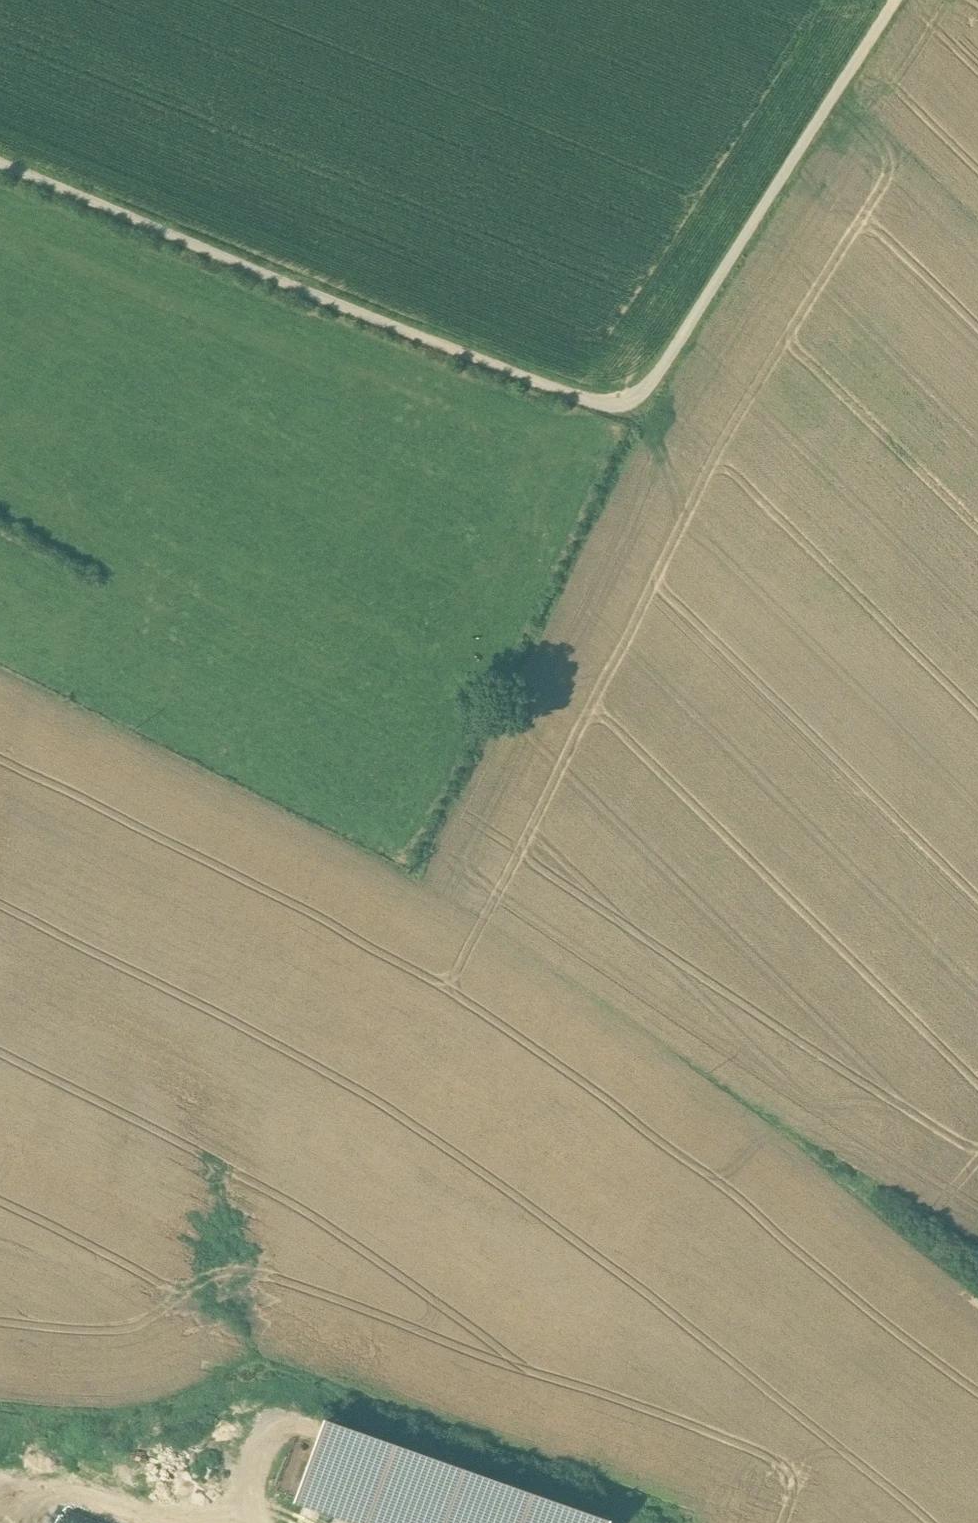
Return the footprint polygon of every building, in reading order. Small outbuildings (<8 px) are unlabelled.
[(316,1421),(290,1497),(364,1522),(600,1522),(600,1521),(316,1421)]
